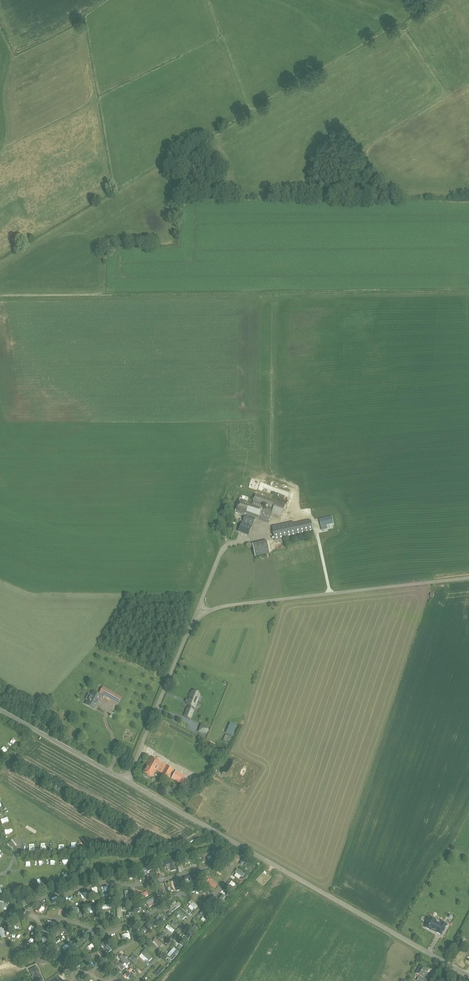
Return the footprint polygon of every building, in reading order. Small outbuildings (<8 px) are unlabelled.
[(242,521),(238,532),(249,536),(255,517),(269,522),(272,513),(281,516),(285,504),(255,494),(252,503),(240,499),(235,512),(245,516),(243,522),(242,521)] [(320,519),(322,530),(326,529),(325,525),(333,524),(331,517),(320,519)] [(271,526),(275,541),(313,532),(311,520),(293,524),(293,521),(271,526)] [(256,555),(270,552),(267,539),(254,542),(256,555)] [(87,705),(94,709),(101,697),(103,698),(104,696),(105,696),(118,703),(121,698),(103,687),(100,693),(99,695),(94,693),(92,696),(89,694),(86,699),(89,701),(87,705)] [(184,716),(190,719),(192,714),(190,713),(192,710),(193,711),(193,710),(194,708),(199,695),(192,692),(187,705),(189,705),(188,708),(187,708),(184,716)] [(128,711),(122,708),(115,719),(121,722),(128,711)] [(236,726),(230,724),(226,733),(232,735),(236,726)] [(159,767),(162,763),(151,757),(146,765),(147,765),(143,772),(152,777),(156,770),(157,771),(158,770),(163,773),(165,770),(159,767)] [(173,769),(167,766),(165,770),(163,773),(162,774),(169,778),(173,769)] [(176,771),(171,779),(182,785),(186,777),(176,771)] [(210,851),(201,854),(203,862),(207,861),(206,857),(211,856),(210,851)] [(171,871),(176,870),(173,861),(164,863),(165,868),(170,867),(171,871)] [(213,881),(211,879),(210,880),(209,879),(206,882),(214,889),(217,886),(212,882),(213,881)] [(437,932),(442,935),(448,925),(442,922),(441,924),(436,922),(437,921),(430,917),(430,918),(429,918),(427,924),(425,927),(431,931),(432,929),(437,931),(437,932)] [(152,925),(143,930),(145,935),(154,931),(152,925)] [(71,942),(68,944),(70,947),(64,950),(66,953),(75,948),(71,942)] [(141,968),(144,964),(138,959),(135,962),(141,968)] [(418,980),(427,980),(429,978),(425,976),(428,970),(421,965),(416,973),(420,975),(417,980),(418,980)] [(35,980),(41,980),(43,980),(37,966),(30,970),(35,980)]
